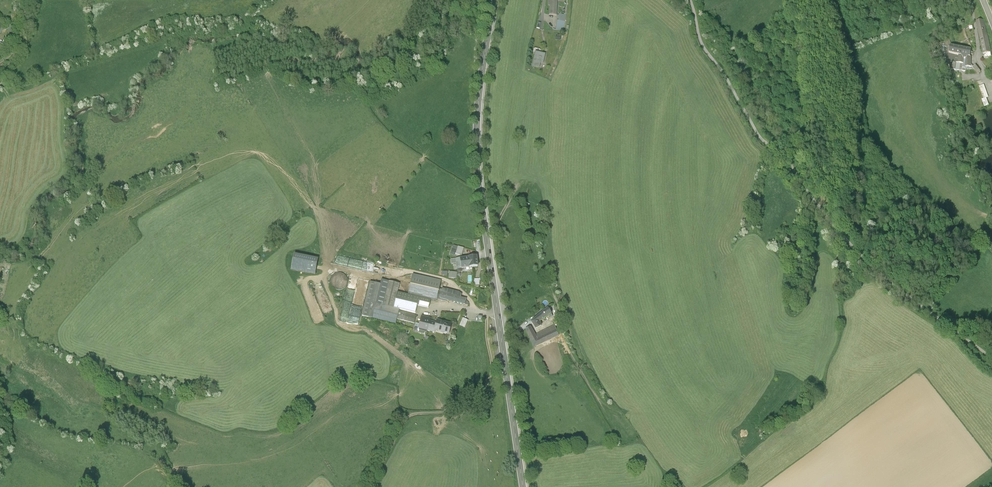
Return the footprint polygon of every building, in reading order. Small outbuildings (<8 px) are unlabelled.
[(548,5),(550,5),(549,12),(557,13),(558,0),(548,0),(548,5)] [(564,31),(566,13),(559,13),(559,19),(557,19),(556,30),(564,31)] [(977,23),(983,55),(991,54),(984,22),(977,23)] [(942,57),(947,58),(948,54),(950,40),(943,43),(941,45),(939,46),(938,47),(938,49),(938,51),(938,53),(939,55),(941,56),(942,57)] [(950,46),(949,53),(959,55),(970,58),(971,50),(950,46)] [(536,51),(532,66),(542,68),(545,53),(536,51)] [(947,58),(947,62),(956,63),(955,70),(962,71),(963,68),(965,69),(965,67),(967,59),(964,59),(963,64),(958,63),(959,55),(949,53),(949,54),(948,54),(947,58)] [(970,58),(959,55),(958,63),(963,64),(964,59),(967,59),(965,67),(970,67),(971,58),(970,58)] [(946,69),(955,70),(956,63),(947,62),(946,69)] [(988,98),(984,85),(979,87),(986,106),(989,105),(986,98),(988,98)] [(462,257),(464,249),(452,246),(450,255),(455,257),(455,255),(462,257)] [(291,270),(315,275),(318,260),(294,255),(291,270)] [(455,270),(478,267),(477,257),(450,260),(451,265),(454,265),(455,270)] [(348,287),(344,272),(332,276),(336,291),(348,287)] [(380,285),(370,282),(361,317),(396,326),(397,320),(414,325),(416,317),(399,312),(400,310),(416,314),(418,307),(429,310),(431,301),(436,303),(437,299),(465,306),(467,300),(461,299),(463,294),(446,290),(445,291),(440,290),(442,281),(413,274),(408,295),(398,293),(400,284),(382,280),(380,285)] [(342,318),(349,319),(353,299),(346,297),(342,318)] [(530,322),(536,329),(542,326),(540,323),(552,314),(548,308),(530,322)] [(449,336),(452,324),(436,320),(436,321),(421,317),(419,325),(416,324),(414,331),(426,334),(427,332),(434,334),(435,333),(449,336)] [(460,327),(465,329),(468,321),(463,319),(460,327)] [(534,349),(561,336),(556,328),(552,329),(549,327),(535,335),(531,327),(525,330),(534,349)]
